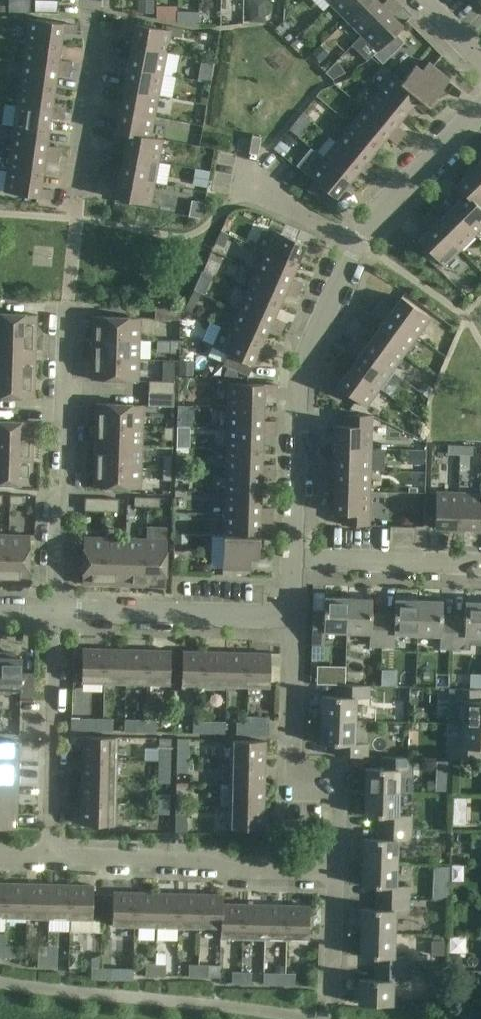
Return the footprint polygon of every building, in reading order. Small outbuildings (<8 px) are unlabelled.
[(331,3),(346,19),(365,0),(334,0),(331,3)] [(346,19),(361,34),(395,0),(385,0),(381,4),(377,0),(365,0),(346,19)] [(401,6),(395,0),(361,34),(377,50),(402,25),(392,14),(401,6)] [(285,6),(284,19),(293,10),(291,7),(288,6),(285,6)] [(160,8),(159,19),(201,21),(201,10),(160,8)] [(28,18),(25,40),(60,45),(62,30),(74,32),(75,25),(28,18)] [(131,46),(166,52),(169,34),(182,36),(183,29),(171,26),(170,30),(124,21),(122,29),(134,31),(131,46)] [(377,50),(373,54),(382,62),(389,56),(404,41),(395,32),(377,50)] [(60,45),(25,40),(22,62),(69,68),(70,61),(58,60),(60,45)] [(320,44),(311,53),(320,61),(329,53),(320,44)] [(162,74),(166,52),(131,46),(128,60),(117,58),(115,65),(162,74)] [(336,60),(325,71),(333,79),(345,72),(336,60)] [(416,64),(402,80),(401,81),(428,103),(449,78),(429,61),(422,69),(416,64)] [(69,68),(22,62),(19,83),(54,88),(56,73),(69,75),(69,68)] [(157,95),(162,74),(115,65),(114,71),(126,73),(123,89),(157,95)] [(401,81),(402,80),(392,72),(378,90),(405,113),(414,102),(423,110),(428,103),(401,81)] [(19,83),(16,105),(64,111),(64,104),(52,103),(54,88),(19,83)] [(153,116),(157,95),(123,89),(121,103),(108,100),(107,108),(153,116)] [(378,90),(364,107),(401,137),(405,132),(395,125),(405,113),(378,90)] [(64,111),(16,105),(13,126),(48,131),(50,116),(63,118),(64,111)] [(401,137),(364,107),(350,124),(378,146),(387,135),(396,142),(401,137)] [(149,138),(149,137),(153,116),(107,108),(106,113),(118,116),(115,131),(149,138)] [(378,146),(350,124),(336,140),(373,171),(378,166),(368,158),(378,146)] [(48,131),(13,126),(10,147),(58,154),(59,147),(46,145),(48,131)] [(123,154),(158,161),(162,139),(149,137),(149,138),(115,131),(114,138),(126,140),(123,154)] [(373,171),(336,140),(322,157),(350,180),(359,168),(369,176),(373,171)] [(58,154),(10,147),(7,169),(43,174),(45,159),(57,161),(58,154)] [(107,173),(154,182),(158,161),(123,154),(120,169),(109,167),(107,173)] [(328,206),(350,180),(322,157),(308,175),(315,180),(308,189),(328,206)] [(472,170),(480,179),(480,160),(472,170)] [(41,188),(43,174),(7,169),(4,191),(52,198),(53,190),(41,188)] [(472,170),(456,185),(480,210),(480,179),(472,170)] [(154,182),(107,173),(106,180),(118,182),(115,197),(150,204),(154,182)] [(475,233),(480,228),(480,210),(456,185),(452,189),(460,198),(450,208),(475,233)] [(426,215),(460,249),(475,233),(450,208),(439,219),(431,210),(426,215)] [(444,265),(460,249),(426,215),(421,220),(430,228),(419,239),(444,265)] [(264,226),(255,246),(264,250),(296,265),(302,251),(314,256),(317,249),(273,230),(264,226)] [(264,250),(255,270),(299,290),(302,283),(290,278),(296,265),(264,250)] [(255,270),(246,290),(279,304),(285,290),(296,295),(299,290),(255,270)] [(246,290),(237,310),(281,329),(284,322),(273,317),(279,304),(246,290)] [(378,308),(417,336),(430,318),(401,296),(392,309),(382,302),(378,308)] [(181,307),(155,306),(155,319),(180,320),(181,307)] [(375,332),(404,353),(417,336),(378,308),(374,313),(384,320),(375,332)] [(237,310),(229,329),(261,344),(267,330),(279,335),(281,329),(237,310)] [(35,336),(36,315),(0,314),(0,335),(35,336)] [(93,317),(93,337),(140,339),(141,318),(93,317)] [(220,325),(211,346),(220,350),(228,353),(223,364),(247,375),(261,344),(229,329),(220,325)] [(353,343),(392,371),(404,353),(375,332),(366,344),(357,337),(353,343)] [(0,335),(0,355),(35,356),(35,336),(0,335)] [(140,359),(140,339),(93,337),(92,357),(140,359)] [(179,340),(171,339),(170,353),(179,353),(179,340)] [(350,367),(379,388),(392,371),(353,343),(349,348),(359,355),(350,367)] [(0,355),(0,375),(34,376),(35,356),(0,355)] [(139,380),(140,359),(92,357),(91,378),(139,380)] [(366,406),(379,388),(350,367),(341,379),(331,372),(327,378),(366,406)] [(0,375),(0,396),(34,397),(34,376),(0,375)] [(149,380),(148,392),(174,394),(174,381),(149,380)] [(228,383),(227,406),(263,407),(264,392),(276,392),(276,384),(228,383)] [(174,394),(148,392),(148,405),(174,406),(174,394)] [(96,404),(95,425),(142,426),(143,406),(96,404)] [(263,407),(227,406),(227,427),(275,429),(275,421),(263,421),(263,407)] [(336,425),(335,448),(371,449),(372,415),(344,414),(344,425),(336,425)] [(32,443),(32,422),(0,421),(0,442),(32,443)] [(142,426),(95,425),(95,445),(141,446),(142,426)] [(173,426),(164,426),(164,439),(172,439),(173,426)] [(275,429),(227,427),(226,449),(262,450),(262,435),(275,435),(275,429)] [(0,442),(0,462),(31,463),(32,443),(0,442)] [(447,454),(460,454),(460,444),(447,444),(447,454)] [(460,444),(460,454),(472,455),(472,445),(460,444)] [(141,446),(95,445),(94,465),(140,466),(141,446)] [(322,469),(370,470),(371,449),(335,448),(335,462),(322,462),(322,469)] [(262,450),(226,449),(226,471),(274,472),(274,465),(261,465),(262,450)] [(163,467),(172,468),(172,455),(163,454),(163,467)] [(31,463),(0,462),(0,483),(31,484),(31,463)] [(140,487),(140,466),(94,465),(93,486),(140,487)] [(172,468),(163,467),(162,480),(171,480),(172,468)] [(334,490),(369,492),(370,470),(322,469),(322,475),(335,475),(334,490)] [(274,472),(226,471),(225,492),(260,493),(261,478),(274,478),(274,472)] [(368,525),(369,492),(334,490),(333,513),(341,513),(341,524),(368,525)] [(458,528),(459,492),(436,491),(435,527),(458,528)] [(260,493),(225,492),(225,514),(272,515),(272,508),(260,508),(260,493)] [(480,493),(459,492),(458,528),(479,529),(480,493)] [(23,504),(23,495),(10,495),(10,503),(23,504)] [(134,505),(147,506),(147,497),(135,496),(134,505)] [(106,510),(106,498),(85,497),(84,510),(106,510)] [(160,497),(147,497),(147,506),(159,506),(160,497)] [(119,498),(106,498),(106,510),(118,511),(119,498)] [(272,515),(225,514),(224,535),(259,536),(259,522),(272,522),(272,515)] [(8,534),(0,534),(0,581),(7,581),(8,534)] [(8,534),(7,581),(28,582),(29,535),(8,534)] [(258,559),(259,536),(224,535),(223,569),(250,569),(250,559),(258,559)] [(83,583),(103,584),(105,537),(84,537),(83,583)] [(125,538),(105,537),(103,584),(124,585),(125,538)] [(145,539),(125,538),(124,585),(144,586),(145,539)] [(166,539),(145,539),(144,586),(164,586),(166,539)] [(347,632),(348,598),(324,597),(324,617),(312,617),(311,644),(324,644),(324,631),(347,632)] [(369,646),(382,646),(382,619),(371,619),(371,598),(348,598),(347,632),(369,632),(369,646)] [(396,633),(417,634),(418,600),(395,599),(394,620),(382,619),(382,646),(395,646),(396,633)] [(418,600),(417,634),(441,635),(441,648),(452,648),(453,621),(441,621),(442,600),(418,600)] [(452,648),(466,649),(466,635),(480,636),(480,601),(465,601),(465,622),(453,621),(452,648)] [(104,682),(105,649),(82,648),(81,682),(104,682)] [(126,649),(105,649),(104,682),(126,683),(126,649)] [(148,650),(126,649),(126,683),(147,683),(148,650)] [(171,650),(148,650),(147,683),(170,684),(171,650)] [(204,685),(205,652),(182,651),(181,684),(204,685)] [(20,693),(20,696),(33,696),(34,674),(21,673),(22,658),(15,658),(16,653),(0,652),(0,693),(20,693)] [(226,652),(205,652),(204,685),(226,686),(226,652)] [(248,653),(226,652),(226,686),(247,686),(248,653)] [(248,653),(247,686),(270,687),(271,653),(248,653)] [(318,684),(343,685),(345,685),(346,667),(318,665),(318,684)] [(322,695),(321,719),(355,721),(356,698),(369,698),(369,686),(345,685),(343,685),(343,696),(322,695)] [(449,723),(463,724),(480,724),(480,688),(450,688),(449,700),(449,723)] [(246,733),(256,733),(269,733),(270,719),(247,718),(246,722),(246,733)] [(93,730),(102,730),(103,719),(93,719),(93,730)] [(103,719),(102,730),(113,730),(113,719),(103,719)] [(146,731),(146,720),(136,719),(136,731),(146,731)] [(355,721),(321,719),(321,743),(341,744),(341,755),(367,756),(368,743),(354,743),(355,721)] [(156,720),(146,720),(146,731),(156,732),(156,720)] [(193,733),(202,733),(203,721),(193,721),(193,733)] [(202,733),(213,733),(225,733),(225,721),(203,721),(202,733)] [(236,733),(246,733),(246,722),(236,722),(236,733)] [(463,724),(462,746),(448,746),(447,759),(480,760),(480,724),(463,724)] [(83,736),(82,758),(116,759),(117,737),(83,736)] [(159,750),(159,761),(171,761),(171,751),(171,738),(159,738),(159,750)] [(18,762),(19,746),(14,746),(14,740),(0,739),(0,761),(18,762)] [(231,740),(231,762),(265,763),(265,741),(231,740)] [(177,751),(176,761),(188,761),(188,751),(177,751)] [(366,767),(365,791),(400,793),(412,793),(412,792),(410,792),(411,770),(413,770),(413,757),(381,756),(381,768),(366,767)] [(115,781),(116,759),(82,758),(82,780),(115,781)] [(453,789),(454,760),(440,759),(440,789),(453,789)] [(0,761),(0,783),(13,783),(13,778),(18,778),(18,762),(0,761)] [(170,771),(171,761),(159,761),(158,770),(170,771)] [(188,761),(176,761),(176,771),(188,771),(188,761)] [(231,762),(230,784),(264,785),(265,763),(231,762)] [(115,803),(115,781),(82,780),(81,802),(115,803)] [(0,783),(0,805),(17,805),(17,789),(13,789),(13,783),(0,783)] [(230,784),(230,806),(264,807),(264,785),(230,784)] [(378,827),(411,828),(411,815),(399,815),(400,793),(365,791),(364,815),(379,816),(378,827)] [(158,804),(169,805),(170,794),(158,794),(158,804)] [(176,794),(176,805),(187,805),(188,795),(176,794)] [(454,800),(453,826),(466,826),(467,800),(454,800)] [(115,803),(81,802),(80,824),(114,825),(115,803)] [(169,814),(169,805),(158,804),(158,813),(169,814)] [(0,805),(0,827),(11,828),(12,821),(16,821),(17,805),(0,805)] [(187,814),(187,805),(176,805),(176,814),(187,814)] [(263,829),(264,807),(230,806),(229,828),(263,829)] [(363,862),(398,863),(399,840),(411,841),(411,828),(378,827),(378,838),(363,837),(363,862)] [(376,898),(409,899),(409,886),(397,885),(398,863),(363,862),(362,886),(377,886),(376,898)] [(465,880),(465,866),(437,866),(436,897),(452,897),(452,880),(465,880)] [(26,917),(27,884),(6,883),(5,917),(26,917)] [(48,918),(49,884),(27,884),(26,917),(48,918)] [(70,919),(71,885),(49,884),(48,918),(70,919)] [(93,885),(71,885),(70,919),(92,919),(93,885)] [(112,925),(134,926),(135,892),(113,892),(112,925)] [(134,926),(156,927),(157,893),(135,892),(134,926)] [(156,927),(178,927),(178,893),(157,893),(156,927)] [(178,927),(199,928),(200,894),(178,893),(178,927)] [(200,894),(199,928),(220,928),(221,928),(222,904),(223,904),(223,894),(200,894)] [(409,911),(409,899),(376,898),(376,908),(361,908),(360,933),(396,934),(396,911),(409,911)] [(243,904),(223,904),(222,904),(221,928),(220,928),(220,937),(243,938),(243,904)] [(264,938),(265,905),(243,904),(243,938),(264,938)] [(286,939),(287,905),(265,905),(264,938),(286,939)] [(309,906),(287,905),(286,939),(308,940),(309,906)] [(374,968),(406,969),(407,956),(395,956),(396,934),(360,933),(360,956),(375,956),(374,968)] [(4,944),(3,957),(15,958),(15,945),(4,944)] [(47,955),(47,967),(57,967),(57,946),(47,946),(47,955)] [(37,967),(47,967),(47,955),(37,955),(37,967)] [(145,975),(155,976),(155,963),(145,963),(145,975)] [(166,964),(155,963),(155,976),(165,976),(166,964)] [(198,977),(198,964),(188,964),(188,976),(198,977)] [(198,964),(198,977),(208,977),(208,965),(198,964)] [(101,979),(102,967),(91,967),(91,979),(101,979)] [(102,967),(101,979),(111,980),(112,968),(102,967)] [(406,981),(406,969),(374,968),(374,979),(359,978),(358,1004),(394,1005),(394,981),(406,981)] [(241,984),(242,972),(232,971),(232,984),(241,984)] [(252,972),(242,972),(241,984),(252,984),(252,972)] [(275,985),(285,985),(285,973),(276,972),(275,985)] [(285,973),(285,985),(295,985),(295,973),(285,973)]
